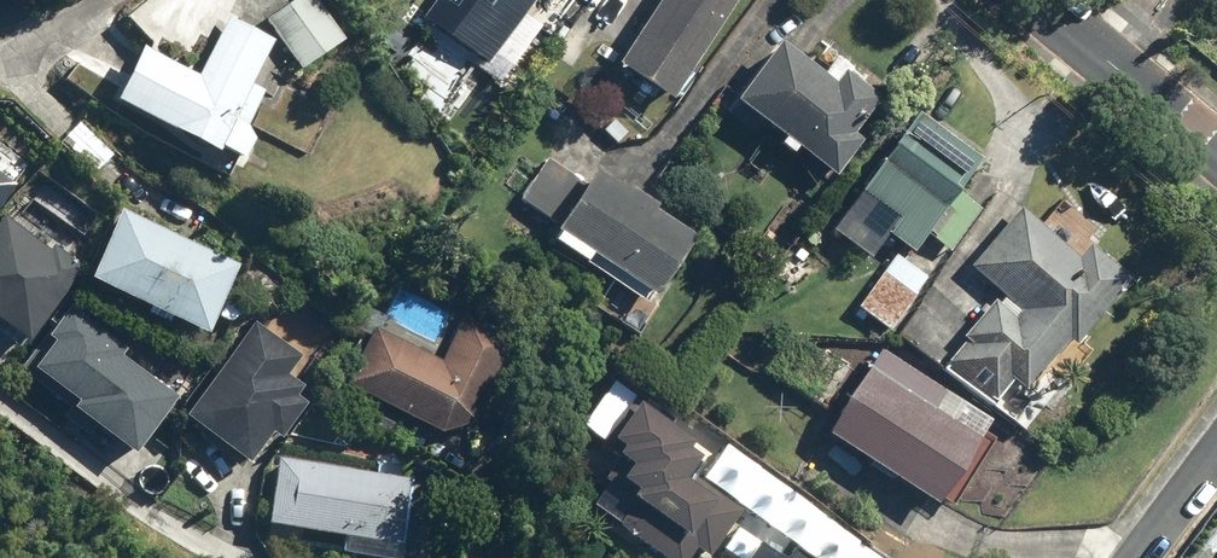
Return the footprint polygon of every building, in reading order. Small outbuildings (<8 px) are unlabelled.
[(266,22),(302,72),(346,41),(317,0),(297,0),(266,22)] [(423,20),(483,65),(480,70),(498,84),(540,29),(523,15),(534,0),(438,0),(423,20)] [(620,69),(674,102),(738,0),(663,0),(620,69)] [(219,155),(221,151),(243,162),(255,138),(246,134),(266,93),(253,86),(275,42),(230,20),(200,79),(142,50),(115,103),(219,155)] [(780,44),(737,105),(784,138),(778,147),(793,158),(799,149),(835,175),(862,138),(854,133),(880,97),(847,73),(838,86),(780,44)] [(914,256),(928,237),(951,254),(982,211),(959,194),(981,163),(920,119),(835,236),(869,260),(887,236),(914,256)] [(596,309),(638,337),(656,311),(650,307),(696,238),(599,174),(590,186),(552,160),(524,201),(563,227),(553,242),(613,283),(596,309)] [(13,187),(0,177),(0,203),(13,187)] [(239,265),(121,209),(87,280),(205,336),(239,265)] [(1081,264),(1023,211),(973,267),(1004,294),(964,338),(969,342),(944,369),(989,410),(1014,382),(1025,392),(1070,343),(1076,348),(1134,285),(1094,249),(1081,264)] [(25,344),(78,274),(6,219),(0,226),(0,325),(25,344)] [(925,278),(894,257),(858,311),(889,332),(925,278)] [(45,335),(51,339),(24,374),(136,457),(179,400),(88,333),(94,325),(68,305),(45,335)] [(261,327),(251,320),(183,418),(250,464),(268,439),(280,448),(317,395),(302,385),(323,355),(268,317),(261,327)] [(460,326),(440,364),(420,354),(414,365),(403,359),(409,348),(394,341),(401,327),(386,319),(369,353),(365,351),(347,385),(439,433),(470,425),(508,350),(460,326)] [(964,406),(878,353),(826,438),(952,515),(996,443),(956,419),(964,406)] [(523,397),(501,384),(486,410),(508,423),(523,397)] [(622,530),(664,557),(692,557),(699,547),(711,555),(741,510),(691,476),(702,459),(686,449),(691,441),(633,402),(603,445),(634,466),(622,483),(638,495),(633,503),(638,506),(622,530)] [(344,539),(342,555),(363,557),(401,557),(411,488),(406,487),(407,482),(277,462),(267,528),(344,539)] [(748,557),(806,557),(792,548),(786,557),(760,540),(748,557)]
